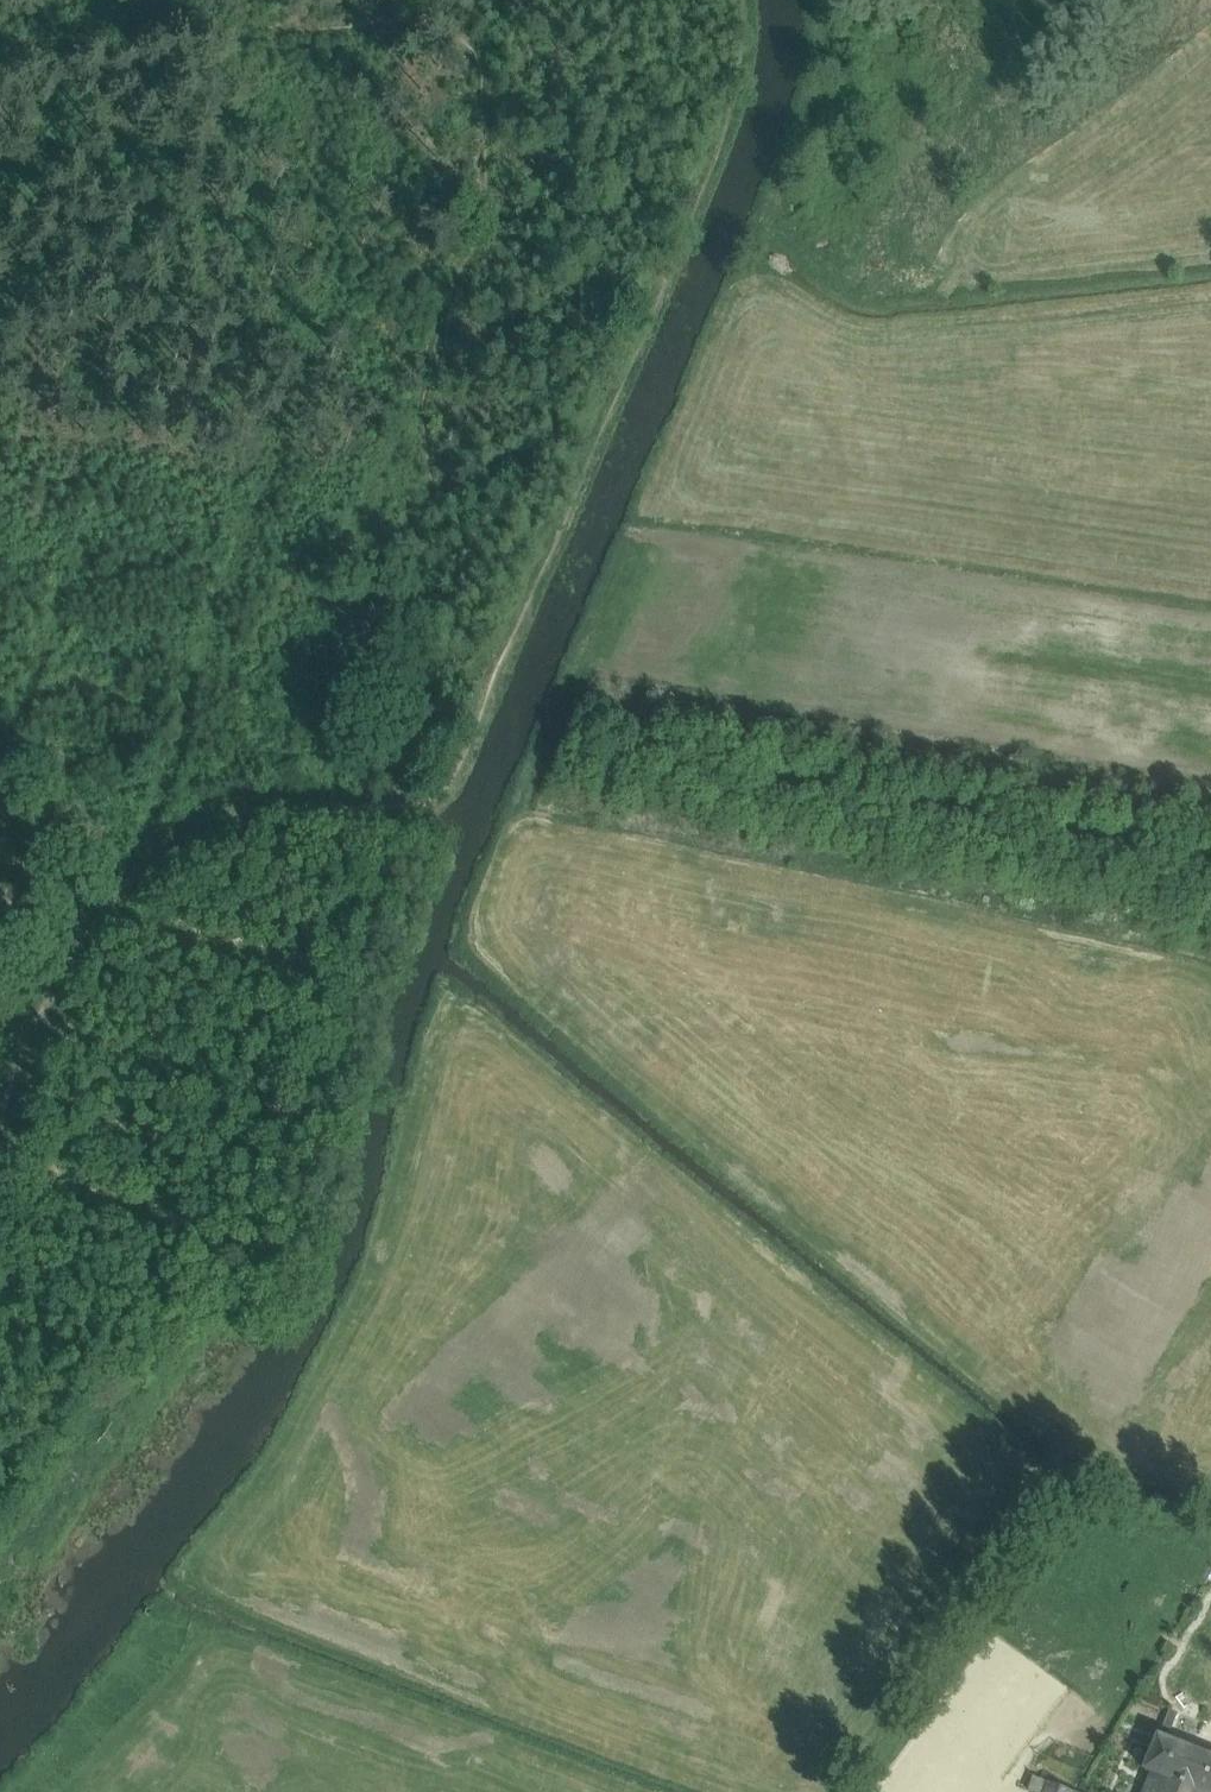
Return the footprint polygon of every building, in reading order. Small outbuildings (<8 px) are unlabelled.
[(1157,1736),(1144,1770),(1151,1773),(1144,1791),(1210,1791),(1210,1758),(1157,1736)] [(1034,1777),(1028,1791),(1030,1791),(1045,1791),(1049,1783),(1034,1777)] [(1049,1783),(1045,1791),(1070,1791),(1049,1783)]
